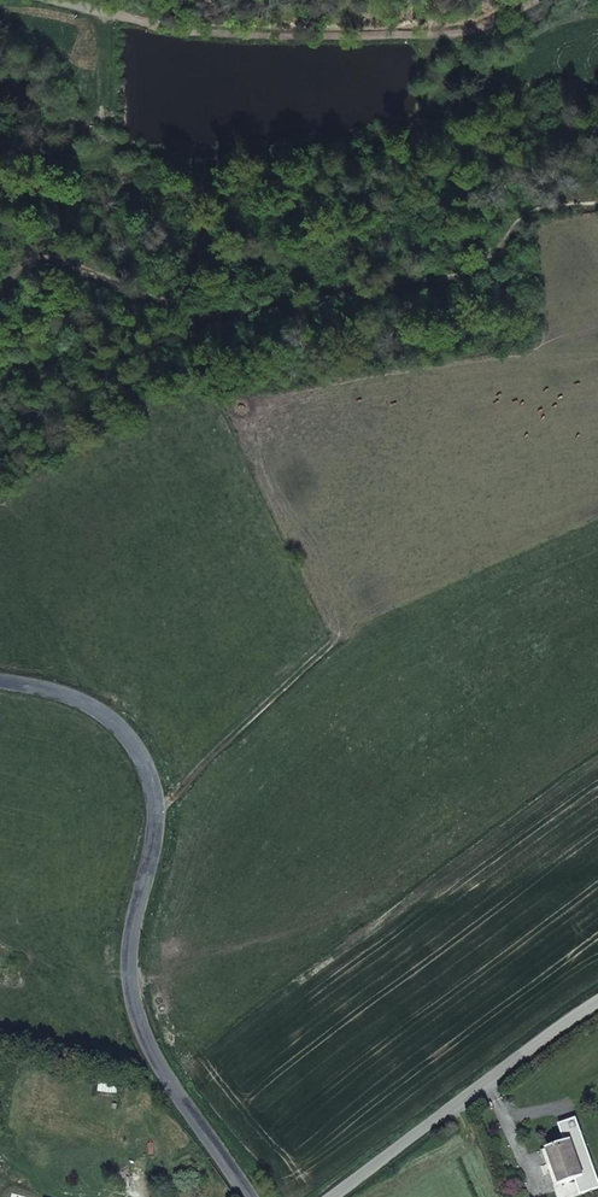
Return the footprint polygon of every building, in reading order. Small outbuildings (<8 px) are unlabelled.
[(110,1074),(92,1072),(91,1082),(108,1084),(110,1074)] [(91,1082),(90,1088),(108,1090),(108,1084),(91,1082)] [(533,1147),(550,1183),(573,1173),(555,1136),(533,1147)] [(544,1186),(550,1183),(533,1147),(527,1150),(544,1186)]
